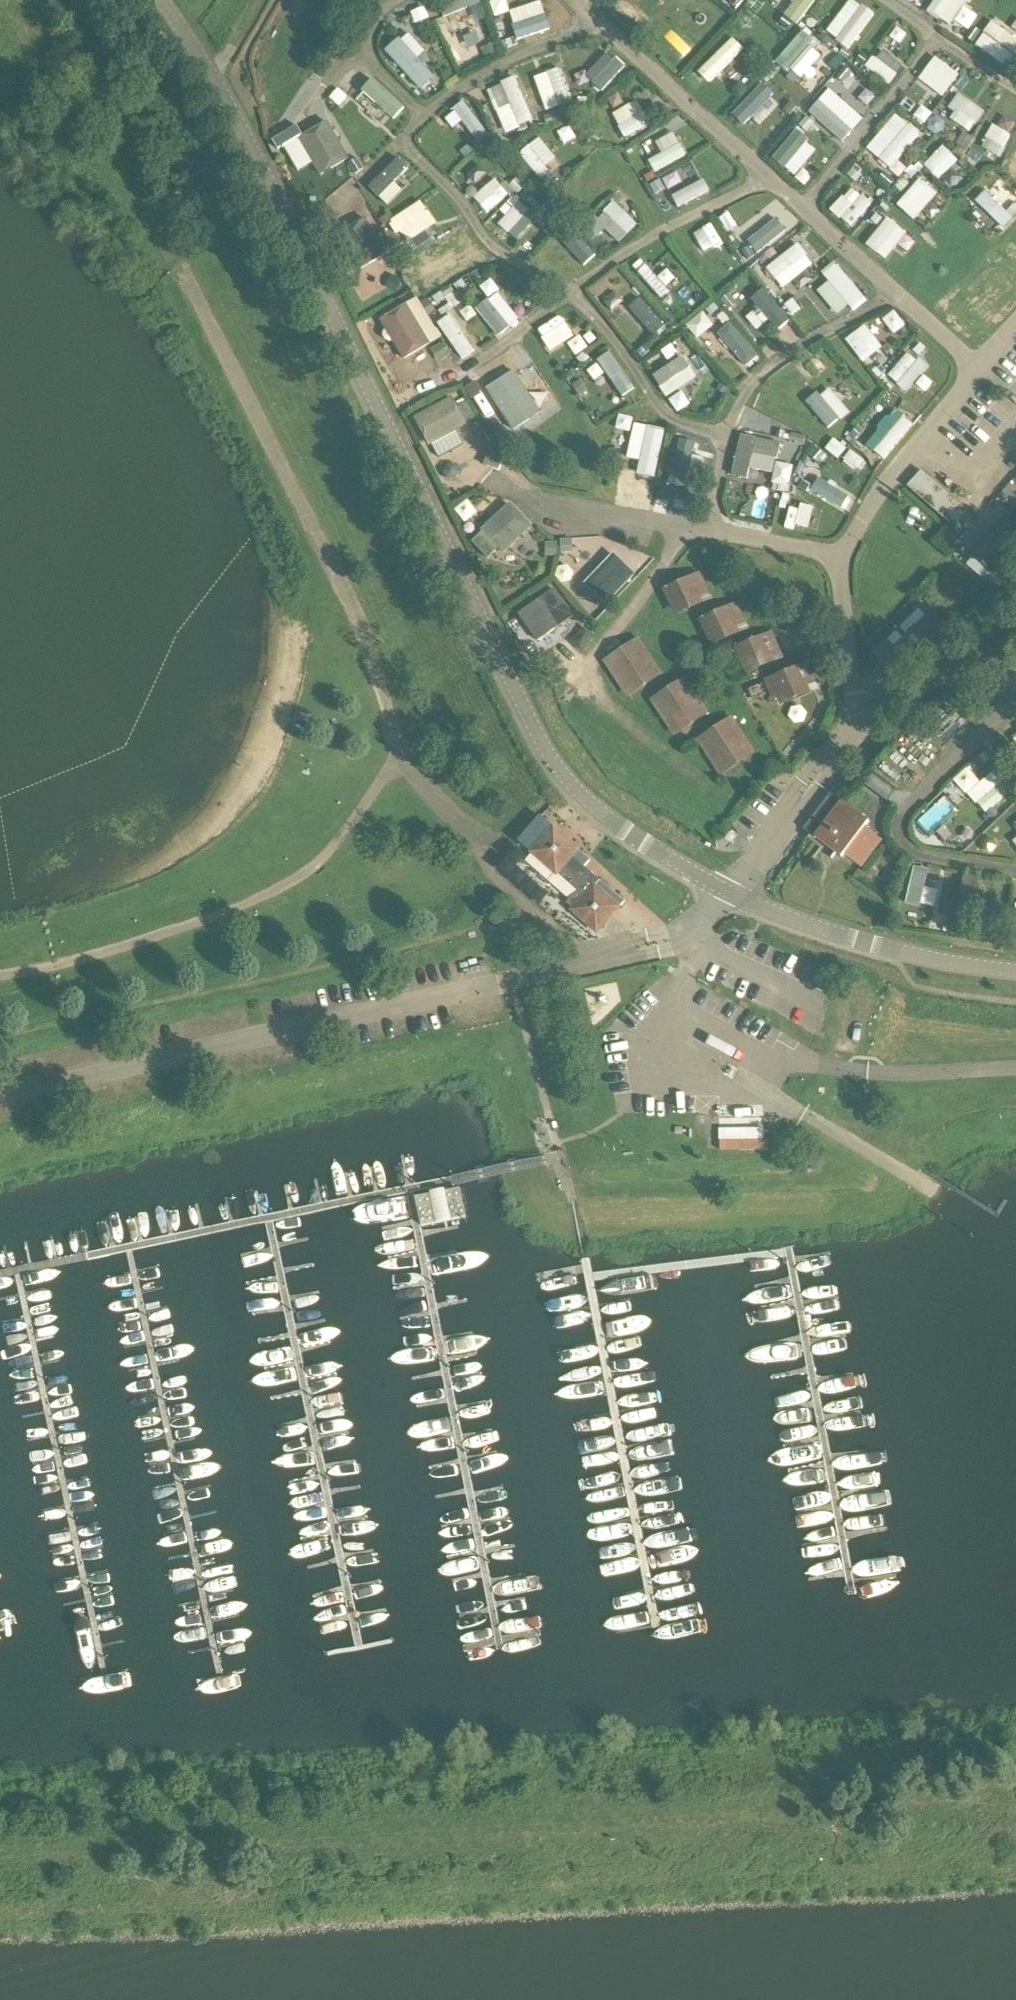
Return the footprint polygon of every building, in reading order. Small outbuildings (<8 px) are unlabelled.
[(432,7),(457,62),(488,48),(477,25),(490,19),(481,0),(447,0),(432,7)] [(510,11),(506,0),(493,0),(491,1),(495,15),(510,11)] [(517,39),(552,30),(543,0),(508,10),(517,39)] [(849,49),(875,14),(857,0),(850,0),(826,32),(849,49)] [(927,11),(949,26),(968,0),(935,0),(927,11)] [(969,30),(978,14),(963,7),(955,23),(969,30)] [(1009,32),(992,19),(974,44),(1008,68),(1015,56),(1015,23),(1009,32)] [(665,37),(685,54),(696,41),(676,24),(665,37)] [(901,44),(908,33),(897,25),(890,36),(901,44)] [(409,31),(386,52),(422,90),(436,76),(420,58),(427,51),(409,31)] [(889,85),(904,67),(882,48),(866,66),(889,85)] [(577,78),(582,84),(587,79),(599,93),(626,68),(609,50),(577,78)] [(706,65),(722,81),(738,66),(722,50),(706,65)] [(546,110),(571,102),(560,67),(534,75),(546,110)] [(935,72),(918,90),(933,104),(950,85),(935,72)] [(504,131),(531,123),(519,77),(491,85),(504,131)] [(370,111),(377,104),(395,120),(406,107),(375,78),(356,99),(370,111)] [(961,94),(946,116),(970,132),(985,110),(961,94)] [(842,142),(854,130),(820,98),(809,110),(842,142)] [(624,136),(653,123),(642,99),(613,111),(624,136)] [(439,129),(460,155),(479,140),(458,114),(439,129)] [(315,163),(319,172),(349,158),(332,121),(284,142),(296,171),(315,163)] [(879,160),(892,170),(920,132),(908,122),(879,160)] [(571,125),(558,130),(562,143),(575,138),(571,125)] [(797,176),(819,147),(796,130),(774,159),(797,176)] [(648,161),(654,172),(687,155),(675,131),(656,141),(663,153),(648,161)] [(541,137),(520,151),(537,176),(558,162),(541,137)] [(924,165),(939,180),(957,160),(942,146),(924,165)] [(368,185),(384,202),(415,172),(400,155),(368,185)] [(468,170),(476,186),(502,173),(494,157),(468,170)] [(556,177),(565,171),(557,158),(548,164),(556,177)] [(511,205),(496,222),(516,241),(538,217),(515,196),(523,187),(513,178),(499,194),(511,205)] [(665,178),(652,183),(664,213),(677,208),(665,178)] [(913,219),(938,194),(922,178),(897,203),(913,219)] [(678,206),(711,192),(706,180),(673,194),(678,206)] [(999,181),(991,190),(1004,202),(1012,192),(999,181)] [(1004,228),(1015,217),(987,190),(976,200),(1004,228)] [(863,193),(853,203),(844,194),(831,208),(849,226),(873,203),(863,193)] [(394,215),(405,239),(436,226),(425,201),(394,215)] [(618,241),(636,226),(615,202),(597,218),(618,241)] [(752,203),(727,221),(749,253),(775,236),(752,203)] [(899,244),(908,252),(917,241),(889,217),(866,243),(886,260),(899,244)] [(345,231),(366,266),(388,253),(367,218),(345,231)] [(684,248),(698,269),(716,257),(702,236),(684,248)] [(570,238),(556,249),(575,273),(590,261),(570,238)] [(782,287),(815,265),(800,243),(767,266),(782,287)] [(678,281),(669,268),(656,276),(644,258),(635,264),(656,296),(678,281)] [(829,281),(818,290),(838,315),(850,305),(855,312),(869,301),(837,260),(822,272),(829,281)] [(500,335),(521,318),(490,278),(479,286),(489,299),(479,308),(500,335)] [(770,320),(778,330),(790,322),(767,288),(752,298),(758,308),(747,316),(756,330),(770,320)] [(616,291),(603,302),(617,317),(629,306),(616,291)] [(400,358),(440,343),(423,298),(383,313),(400,358)] [(894,309),(882,320),(896,334),(907,323),(894,309)] [(702,311),(686,326),(698,339),(715,323),(702,311)] [(463,360),(477,350),(450,313),(436,323),(463,360)] [(551,352),(576,336),(562,314),(537,330),(551,352)] [(728,322),(716,335),(749,366),(760,353),(728,322)] [(889,339),(877,326),(871,331),(864,324),(845,340),(864,361),(889,339)] [(579,335),(568,344),(577,355),(588,346),(579,335)] [(668,360),(685,347),(679,338),(661,351),(668,360)] [(715,355),(724,366),(735,357),(727,346),(715,355)] [(910,350),(887,375),(905,392),(928,368),(910,350)] [(668,397),(698,377),(683,355),(653,375),(668,397)] [(516,370),(489,386),(514,429),(541,413),(516,370)] [(831,387),(821,394),(841,419),(851,412),(831,387)] [(682,390),(669,399),(679,413),(691,403),(682,390)] [(416,414),(437,455),(475,437),(454,395),(416,414)] [(885,461),(913,422),(893,408),(865,446),(885,461)] [(657,478),(665,428),(634,423),(627,458),(640,460),(638,475),(657,478)] [(749,479),(752,468),(774,473),(781,443),(742,433),(731,475),(749,479)] [(669,476),(688,481),(693,460),(674,455),(669,476)] [(772,485),(789,489),(795,466),(778,461),(772,485)] [(953,527),(967,511),(922,471),(908,487),(953,527)] [(846,475),(819,475),(820,497),(846,496),(846,475)] [(771,492),(771,477),(755,477),(755,492),(771,492)] [(1015,503),(1015,480),(1005,492),(1015,503)] [(465,522),(478,512),(468,500),(456,509),(465,522)] [(500,550),(503,553),(533,525),(512,502),(471,540),(489,560),(500,550)] [(808,528),(813,506),(801,503),(796,524),(808,528)] [(995,585),(1015,552),(1015,529),(1001,519),(969,567),(995,585)] [(613,552),(590,582),(615,601),(638,570),(613,552)] [(691,603),(689,599),(704,592),(697,577),(668,590),(677,610),(691,603)] [(528,647),(578,624),(560,585),(510,607),(528,647)] [(920,601),(871,646),(896,673),(944,628),(920,601)] [(726,629),(740,622),(733,607),(704,620),(713,640),(727,634),(726,629)] [(760,658),(776,651),(769,636),(740,648),(748,668),(762,662),(760,658)] [(644,684),(655,677),(641,655),(645,652),(638,642),(607,662),(625,689),(640,679),(644,684)] [(783,699),(797,693),(795,688),(810,682),(804,667),(775,679),(783,699)] [(687,718),(690,723),(702,716),(688,694),(692,691),(685,681),(654,701),(672,729),(687,718)] [(735,734),(739,731),(732,720),(700,741),(718,768),(734,758),(737,763),(749,755),(735,734)] [(968,767),(954,780),(986,814),(1012,790),(994,770),(982,781),(968,767)] [(877,792),(893,805),(896,807),(906,794),(888,780),(877,792)] [(804,829),(812,835),(835,853),(831,858),(832,859),(839,850),(861,867),(882,839),(864,826),(867,822),(831,793),(804,829)] [(541,819),(520,844),(577,893),(568,904),(571,907),(569,910),(597,933),(619,908),(620,908),(625,902),(617,894),(616,895),(584,867),(589,860),(541,819)] [(907,902),(936,908),(940,889),(927,886),(931,869),(914,866),(907,902)] [(768,1150),(768,1127),(721,1128),(721,1151),(768,1150)]
